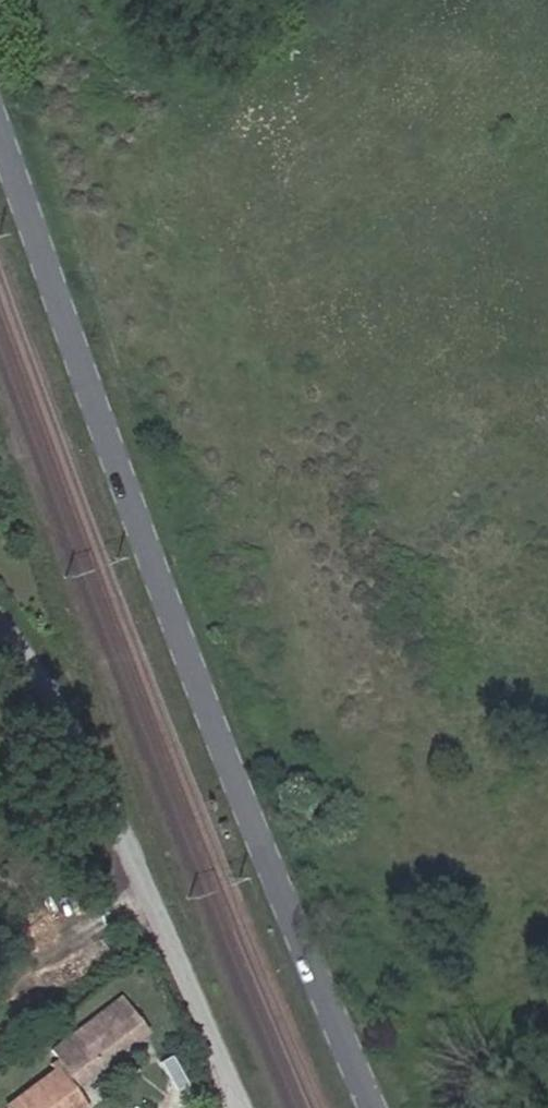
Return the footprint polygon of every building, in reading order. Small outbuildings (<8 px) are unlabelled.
[(131,1013),(117,996),(104,1006),(117,1023),(131,1013)] [(75,1085),(131,1041),(117,1023),(104,1006),(48,1050),(54,1059),(75,1085)] [(75,1085),(54,1059),(47,1063),(53,1071),(57,1069),(71,1088),(75,1085)] [(71,1088),(57,1069),(53,1071),(4,1107),(82,1107),(84,1106),(71,1088)]
